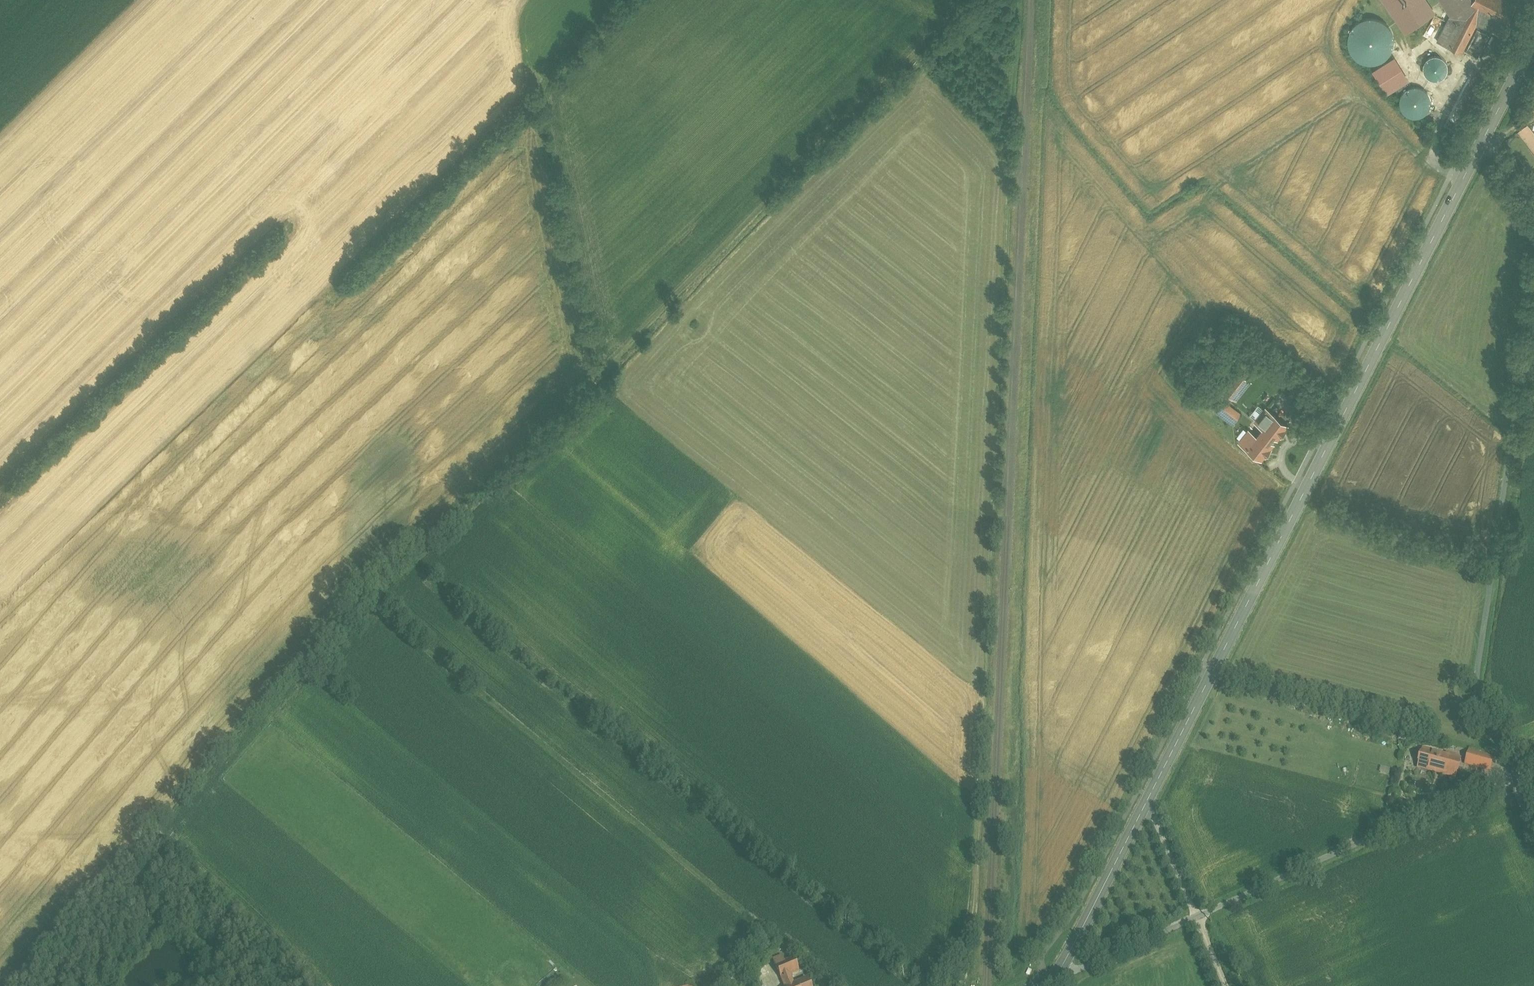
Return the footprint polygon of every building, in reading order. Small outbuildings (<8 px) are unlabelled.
[(1406,36),(1436,15),(1425,0),(1381,0),(1406,36)] [(1439,41),(1449,47),(1470,8),(1474,0),(1441,0),(1452,16),(1439,41)] [(1507,0),(1474,0),(1470,8),(1482,14),(1477,23),(1501,35),(1517,5),(1507,0)] [(1470,8),(1449,47),(1462,53),(1477,23),(1482,14),(1470,8)] [(1368,65),(1375,65),(1383,63),(1389,58),(1393,52),(1395,45),(1395,38),(1392,31),(1388,26),(1382,22),(1375,20),(1367,20),(1361,23),(1355,28),(1351,35),(1350,42),(1351,50),(1355,57),(1361,62),(1368,65)] [(1441,56),(1438,56),(1435,56),(1432,57),(1429,58),(1427,60),(1425,63),(1424,66),(1424,69),(1425,72),(1426,75),(1428,77),(1431,79),(1434,80),(1437,80),(1440,80),(1443,79),(1445,77),(1447,75),(1448,72),(1449,69),(1449,65),(1448,63),(1446,60),(1444,58),(1441,56)] [(1395,58),(1375,71),(1388,92),(1408,79),(1395,58)] [(1420,87),(1416,86),(1412,87),(1408,89),(1405,91),(1403,95),(1401,98),(1401,103),(1401,107),(1403,110),(1406,113),(1409,116),(1413,117),(1417,117),(1421,117),(1425,115),(1428,112),(1430,109),(1431,105),(1432,101),(1431,97),(1429,94),(1427,91),(1424,88),(1420,87)] [(1237,368),(1221,387),(1232,396),(1248,377),(1237,368)] [(1308,389),(1296,379),(1289,387),(1302,397),(1308,389)] [(1242,413),(1226,401),(1218,412),(1234,424),(1242,413)] [(1264,428),(1257,436),(1249,430),(1241,441),(1262,458),(1274,444),(1270,441),(1274,436),(1277,439),(1288,425),(1266,408),(1256,421),(1264,428)] [(1447,756),(1424,750),(1423,754),(1420,753),(1418,762),(1420,763),(1419,767),(1456,777),(1461,760),(1455,758),(1456,755),(1448,752),(1447,756)] [(1488,756),(1470,751),(1467,763),(1484,768),(1485,767),(1480,766),(1483,756),(1487,757),(1488,756)] [(777,940),(763,929),(757,937),(771,948),(777,940)] [(783,955),(773,959),(776,965),(786,961),(783,955)] [(786,961),(776,965),(781,978),(791,974),(799,970),(794,957),(786,961)] [(781,978),(785,985),(788,985),(795,983),(791,974),(781,978)]
